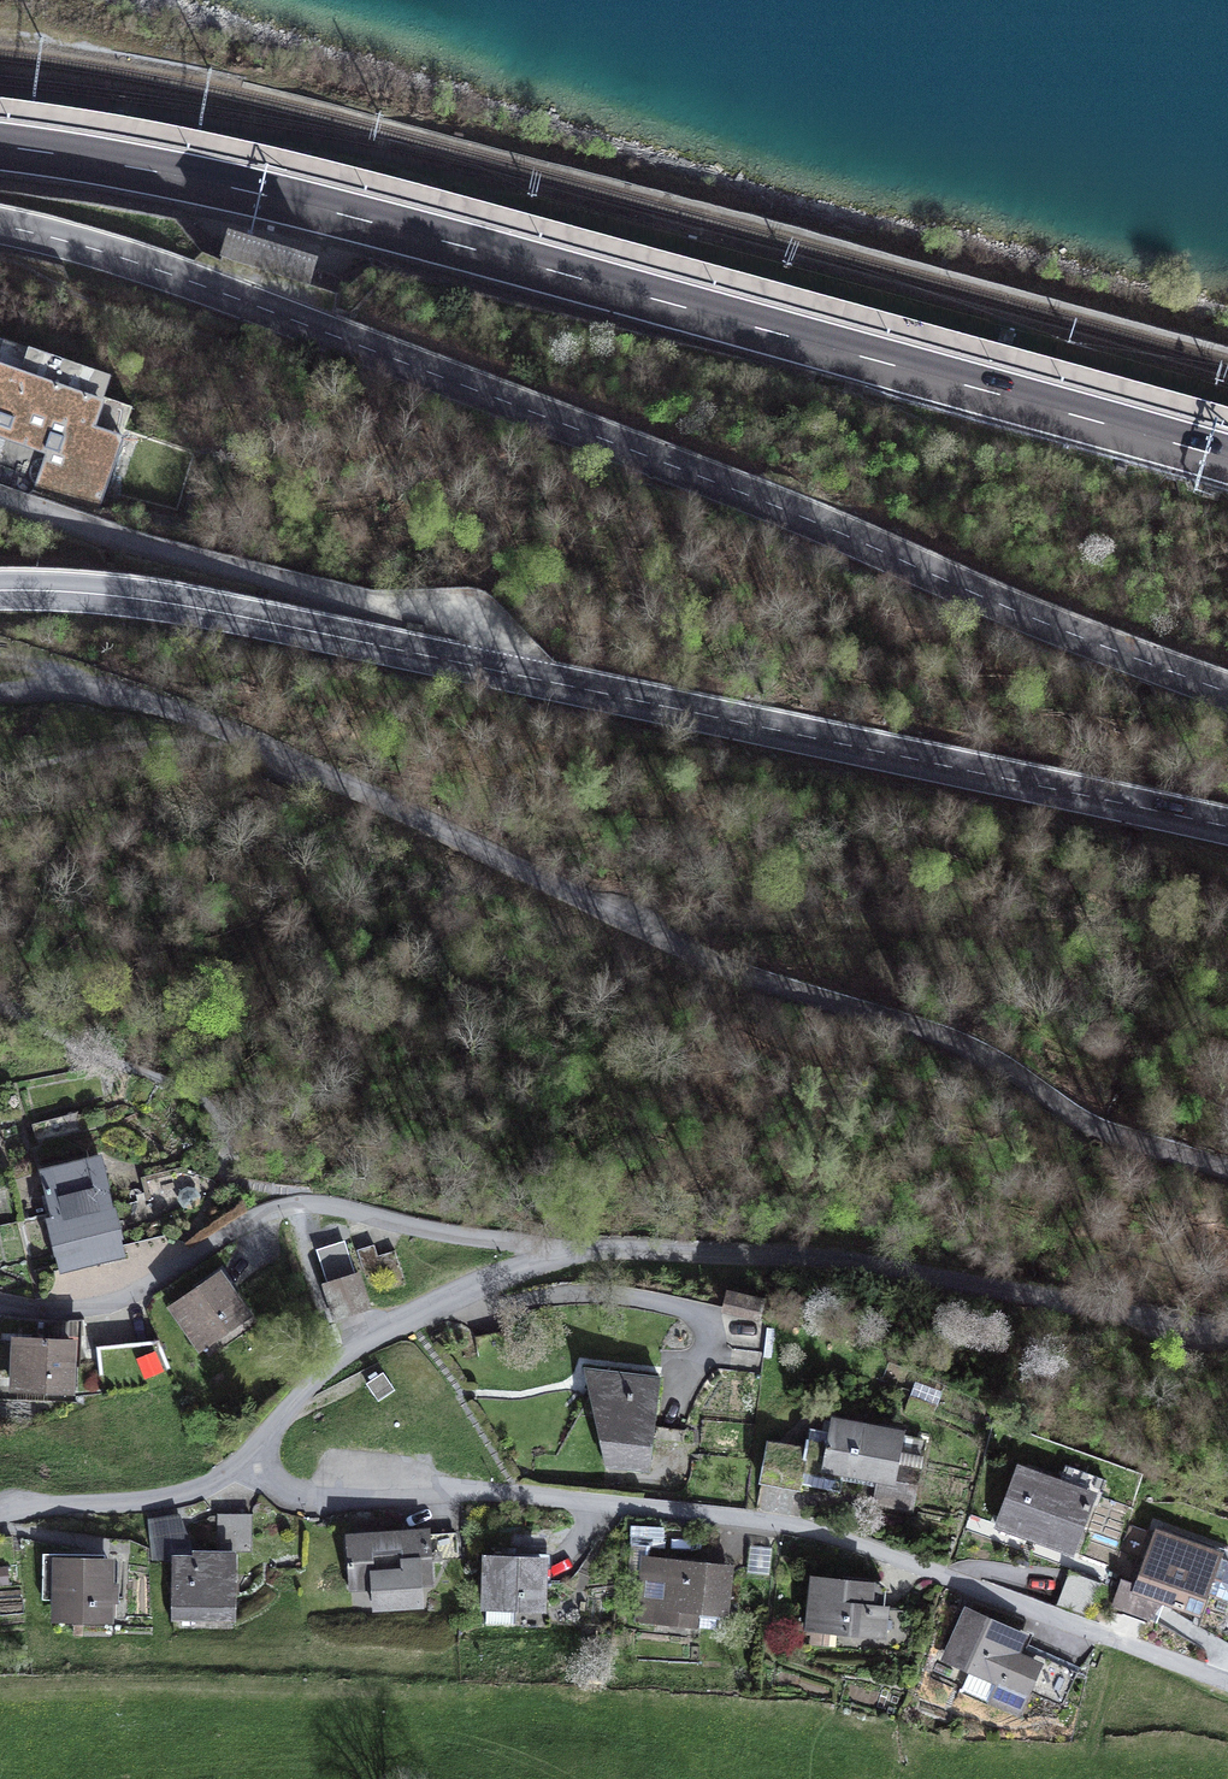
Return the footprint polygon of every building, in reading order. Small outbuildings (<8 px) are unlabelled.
[(0,339),(0,439),(47,456),(36,486),(106,511),(132,438),(102,428),(119,381),(0,339)] [(283,831),(299,797),(262,780),(255,795),(253,801),(244,797),(238,811),(283,831)] [(50,1216),(45,1217),(59,1274),(126,1257),(122,1239),(124,1239),(116,1205),(114,1206),(102,1154),(39,1169),(50,1216)] [(185,1205),(191,1206),(197,1203),(198,1197),(195,1191),(189,1189),(183,1193),(182,1199),(185,1205)] [(345,1244),(318,1252),(328,1283),(355,1275),(345,1244)] [(385,1277),(388,1289),(405,1283),(395,1250),(378,1256),(374,1244),(357,1250),(368,1283),(385,1277)] [(369,1308),(358,1273),(355,1275),(328,1283),(324,1284),(335,1319),(369,1308)] [(174,1308),(200,1345),(245,1314),(219,1277),(174,1308)] [(728,1291),(723,1309),(760,1318),(764,1300),(728,1291)] [(70,1366),(79,1366),(81,1324),(45,1322),(44,1342),(71,1343),(70,1366)] [(14,1386),(69,1389),(70,1366),(71,1343),(44,1342),(16,1341),(14,1386)] [(584,1368),(589,1391),(599,1370),(584,1368)] [(604,1465),(648,1470),(652,1438),(653,1425),(659,1377),(599,1370),(589,1391),(590,1395),(598,1396),(595,1417),(597,1414),(604,1415),(601,1439),(607,1440),(604,1465)] [(368,1384),(378,1400),(393,1390),(382,1374),(368,1384)] [(595,1417),(601,1439),(604,1415),(597,1414),(595,1417)] [(880,1477),(875,1502),(912,1509),(923,1449),(898,1444),(900,1433),(834,1420),(832,1431),(809,1427),(805,1450),(769,1443),(761,1481),(800,1488),(800,1484),(840,1492),(844,1470),(880,1477)] [(653,1425),(652,1438),(683,1443),(685,1429),(653,1425)] [(898,1444),(923,1449),(925,1437),(900,1433),(898,1444)] [(997,1524),(1073,1553),(1091,1504),(1056,1491),(1060,1482),(1018,1466),(997,1524)] [(1091,1504),(1095,1495),(1060,1482),(1056,1491),(1091,1504)] [(149,1521),(152,1557),(173,1557),(190,1557),(179,1516),(149,1521)] [(251,1552),(252,1517),(218,1517),(217,1551),(251,1552)] [(421,1604),(419,1583),(433,1582),(432,1560),(458,1558),(457,1538),(431,1539),(430,1533),(430,1531),(346,1536),(349,1587),(374,1586),(376,1607),(421,1604)] [(1174,1531),(1171,1539),(1227,1559),(1227,1550),(1174,1531)] [(1115,1605),(1147,1616),(1155,1594),(1175,1602),(1174,1606),(1182,1609),(1184,1605),(1198,1610),(1205,1592),(1227,1601),(1227,1559),(1171,1539),(1157,1534),(1138,1587),(1123,1582),(1115,1605)] [(14,1569),(12,1536),(0,1537),(0,1571),(14,1569)] [(772,1547),(750,1545),(747,1573),(769,1576),(772,1547)] [(195,1553),(195,1557),(190,1557),(173,1557),(172,1620),(235,1621),(236,1582),(227,1581),(227,1553),(195,1553)] [(236,1582),(238,1582),(238,1553),(227,1553),(227,1581),(236,1582)] [(695,1624),(696,1609),(725,1612),(729,1571),(669,1565),(669,1559),(646,1557),(640,1618),(695,1624)] [(669,1565),(729,1571),(730,1563),(670,1557),(669,1559),(669,1565)] [(513,1624),(513,1605),(541,1606),(542,1561),(488,1559),(486,1623),(513,1624)] [(108,1618),(109,1601),(117,1601),(117,1585),(109,1584),(110,1562),(58,1561),(57,1617),(108,1618)] [(1089,1617),(1102,1583),(1069,1571),(1057,1605),(1089,1617)] [(835,1646),(837,1628),(881,1632),(886,1587),(879,1582),(871,1582),(863,1585),(815,1580),(810,1643),(835,1646)] [(1037,1671),(1035,1670),(1037,1666),(1013,1655),(1021,1637),(988,1622),(968,1613),(948,1656),(1001,1680),(992,1701),(1023,1715),(1032,1694),(1062,1708),(1078,1672),(1044,1657),(1037,1671)] [(1044,1657),(1025,1649),(1032,1634),(991,1615),(988,1622),(1021,1637),(1013,1655),(1037,1666),(1035,1670),(1037,1671),(1044,1657)]
